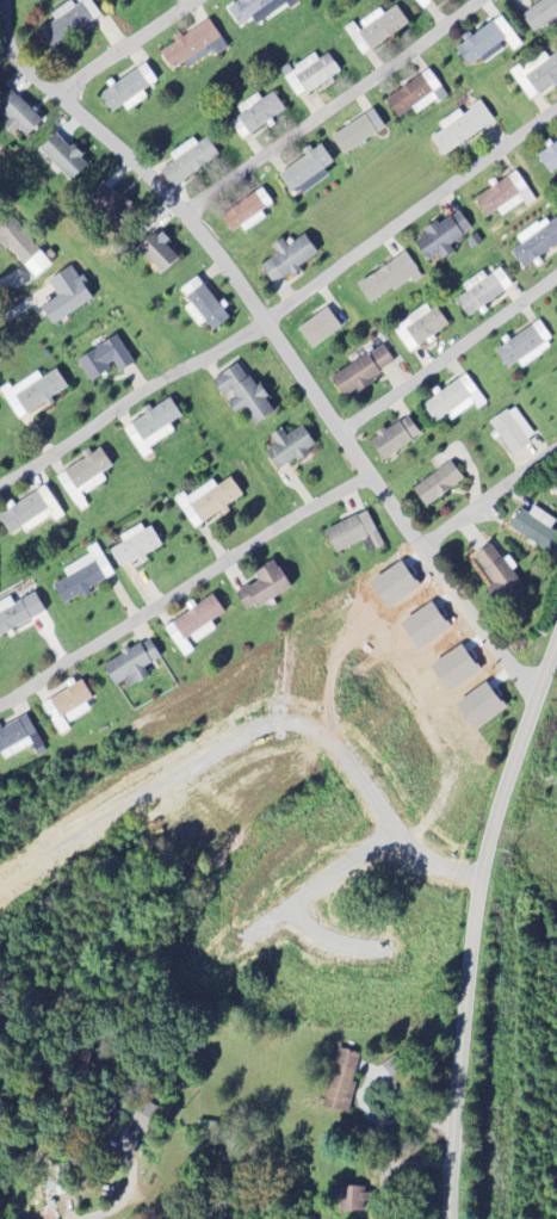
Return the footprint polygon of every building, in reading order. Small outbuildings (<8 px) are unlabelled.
[(55,23),(40,32),(50,49),(100,20),(89,0),(74,0),(74,1),(50,15),(55,23)] [(238,29),(252,20),(256,27),(286,7),(289,11),(298,5),(295,0),(241,0),(225,11),(238,29)] [(423,11),(436,0),(415,0),(423,11)] [(521,15),(533,33),(556,16),(556,0),(542,0),(521,15)] [(357,25),(354,22),(344,29),(363,57),(409,25),(396,7),(383,15),(380,9),(357,25)] [(468,67),(479,59),(482,64),(506,48),(511,54),(522,47),(502,17),(455,48),(468,67)] [(188,70),(215,53),(217,56),(227,50),(209,21),(178,41),(179,42),(160,53),(171,71),(184,64),(188,70)] [(341,75),(329,54),(318,61),(315,56),(290,70),(288,66),(281,70),(297,100),(341,75)] [(551,87),(556,83),(556,54),(549,59),(545,54),(521,70),(518,66),(509,72),(529,101),(551,86),(551,87)] [(111,115),(123,107),(127,113),(148,99),(143,93),(158,83),(146,65),(99,96),(111,115)] [(397,119),(413,110),(415,115),(446,98),(432,72),(386,98),(397,119)] [(42,123),(11,90),(0,101),(0,113),(9,122),(3,128),(11,137),(18,130),(26,139),(42,123)] [(257,94),(237,109),(242,115),(230,124),(243,142),(286,111),(273,93),(262,101),(257,94)] [(438,123),(443,132),(432,138),(441,155),(495,126),(483,103),(462,114),(460,111),(438,123)] [(342,155),(386,132),(375,112),(331,135),(342,155)] [(88,168),(57,134),(39,151),(70,184),(88,168)] [(194,140),(169,155),(174,163),(160,171),(170,188),(219,158),(207,138),(197,145),(194,140)] [(537,156),(550,175),(556,170),(556,143),(537,156)] [(334,165),(323,147),(278,174),(289,191),(334,165)] [(501,218),(523,204),(526,209),(536,203),(517,173),(475,199),(487,219),(497,212),(501,218)] [(121,225),(134,207),(101,183),(87,201),(121,225)] [(232,234),(241,228),(244,233),(266,219),(262,212),(273,205),(263,190),(221,217),(232,234)] [(428,263),(439,256),(442,262),(454,254),(448,246),(472,231),(460,212),(414,240),(428,263)] [(34,281),(52,266),(10,216),(0,224),(0,240),(34,281)] [(548,225),(545,220),(516,236),(521,246),(512,251),(521,267),(556,247),(556,220),(548,225)] [(139,250),(162,275),(179,259),(165,245),(169,241),(160,231),(139,250)] [(274,286),(318,256),(305,235),(287,247),(282,240),(271,247),(277,255),(260,266),(274,286)] [(409,281),(412,285),(422,279),(406,254),(357,284),(370,305),(409,281)] [(94,301),(87,290),(91,288),(83,276),(78,279),(71,267),(48,282),(58,298),(41,308),(52,326),(94,301)] [(482,273),(462,287),(467,294),(456,301),(468,319),(512,288),(500,270),(486,279),(482,273)] [(199,328),(205,323),(213,333),(230,319),(197,278),(180,291),(190,304),(184,309),(199,328)] [(447,327),(429,303),(393,330),(410,354),(447,327)] [(312,350),(341,329),(327,309),(297,330),(312,350)] [(540,323),(495,350),(507,370),(518,364),(521,368),(555,348),(540,323)] [(90,383),(114,369),(117,375),(134,365),(117,337),(76,361),(90,383)] [(396,366),(383,346),(332,378),(344,399),(396,366)] [(255,426),(273,415),(242,363),(212,381),(224,402),(226,401),(235,416),(245,410),(255,426)] [(11,390),(8,385),(0,391),(0,392),(19,422),(53,401),(52,399),(68,389),(56,370),(41,379),(37,373),(11,390)] [(423,405),(435,424),(447,416),(451,422),(474,406),(478,411),(487,405),(466,375),(423,405)] [(144,462),(153,456),(149,449),(175,433),(170,425),(182,418),(171,399),(123,429),(144,462)] [(490,424),(513,455),(536,438),(513,407),(490,424)] [(371,439),(382,460),(421,439),(410,418),(371,439)] [(265,453),(280,473),(317,447),(302,427),(287,438),(281,430),(270,437),(276,445),(265,453)] [(57,477),(78,514),(89,507),(83,497),(107,483),(102,474),(112,468),(102,450),(57,477)] [(427,508),(464,481),(451,463),(413,490),(427,508)] [(194,531),(228,510),(226,508),(243,497),(231,479),(216,488),(212,481),(176,503),(194,531)] [(22,529),(25,534),(52,519),(55,523),(65,517),(47,487),(0,514),(0,520),(9,536),(22,529)] [(324,532),(335,555),(362,543),(367,554),(383,547),(367,512),(324,532)] [(110,551),(119,569),(137,560),(138,562),(160,551),(146,523),(119,538),(123,545),(110,551)] [(114,577),(97,544),(85,550),(89,556),(63,570),(67,579),(53,586),(64,607),(89,593),(87,591),(114,577)] [(487,590),(501,609),(525,591),(491,545),(473,558),(493,585),(487,590)] [(291,590),(276,562),(253,574),(257,582),(236,593),(247,614),(291,590)] [(46,615),(35,595),(14,605),(10,598),(0,603),(0,637),(46,615)] [(184,659),(196,651),(192,646),(216,631),(211,623),(225,614),(213,596),(164,628),(184,659)] [(102,665),(114,688),(126,682),(129,689),(148,679),(143,668),(160,659),(150,640),(102,665)] [(431,669),(450,694),(480,671),(461,646),(431,669)] [(67,725),(97,709),(82,682),(41,705),(60,737),(71,731),(67,725)] [(473,731),(505,711),(488,685),(456,705),(473,731)] [(2,756),(4,761),(33,748),(37,756),(45,753),(29,718),(0,731),(0,756),(2,756)] [(347,1113),(361,1055),(337,1049),(323,1108),(347,1113)] [(336,1212),(363,1212),(364,1188),(337,1187),(336,1212)]
